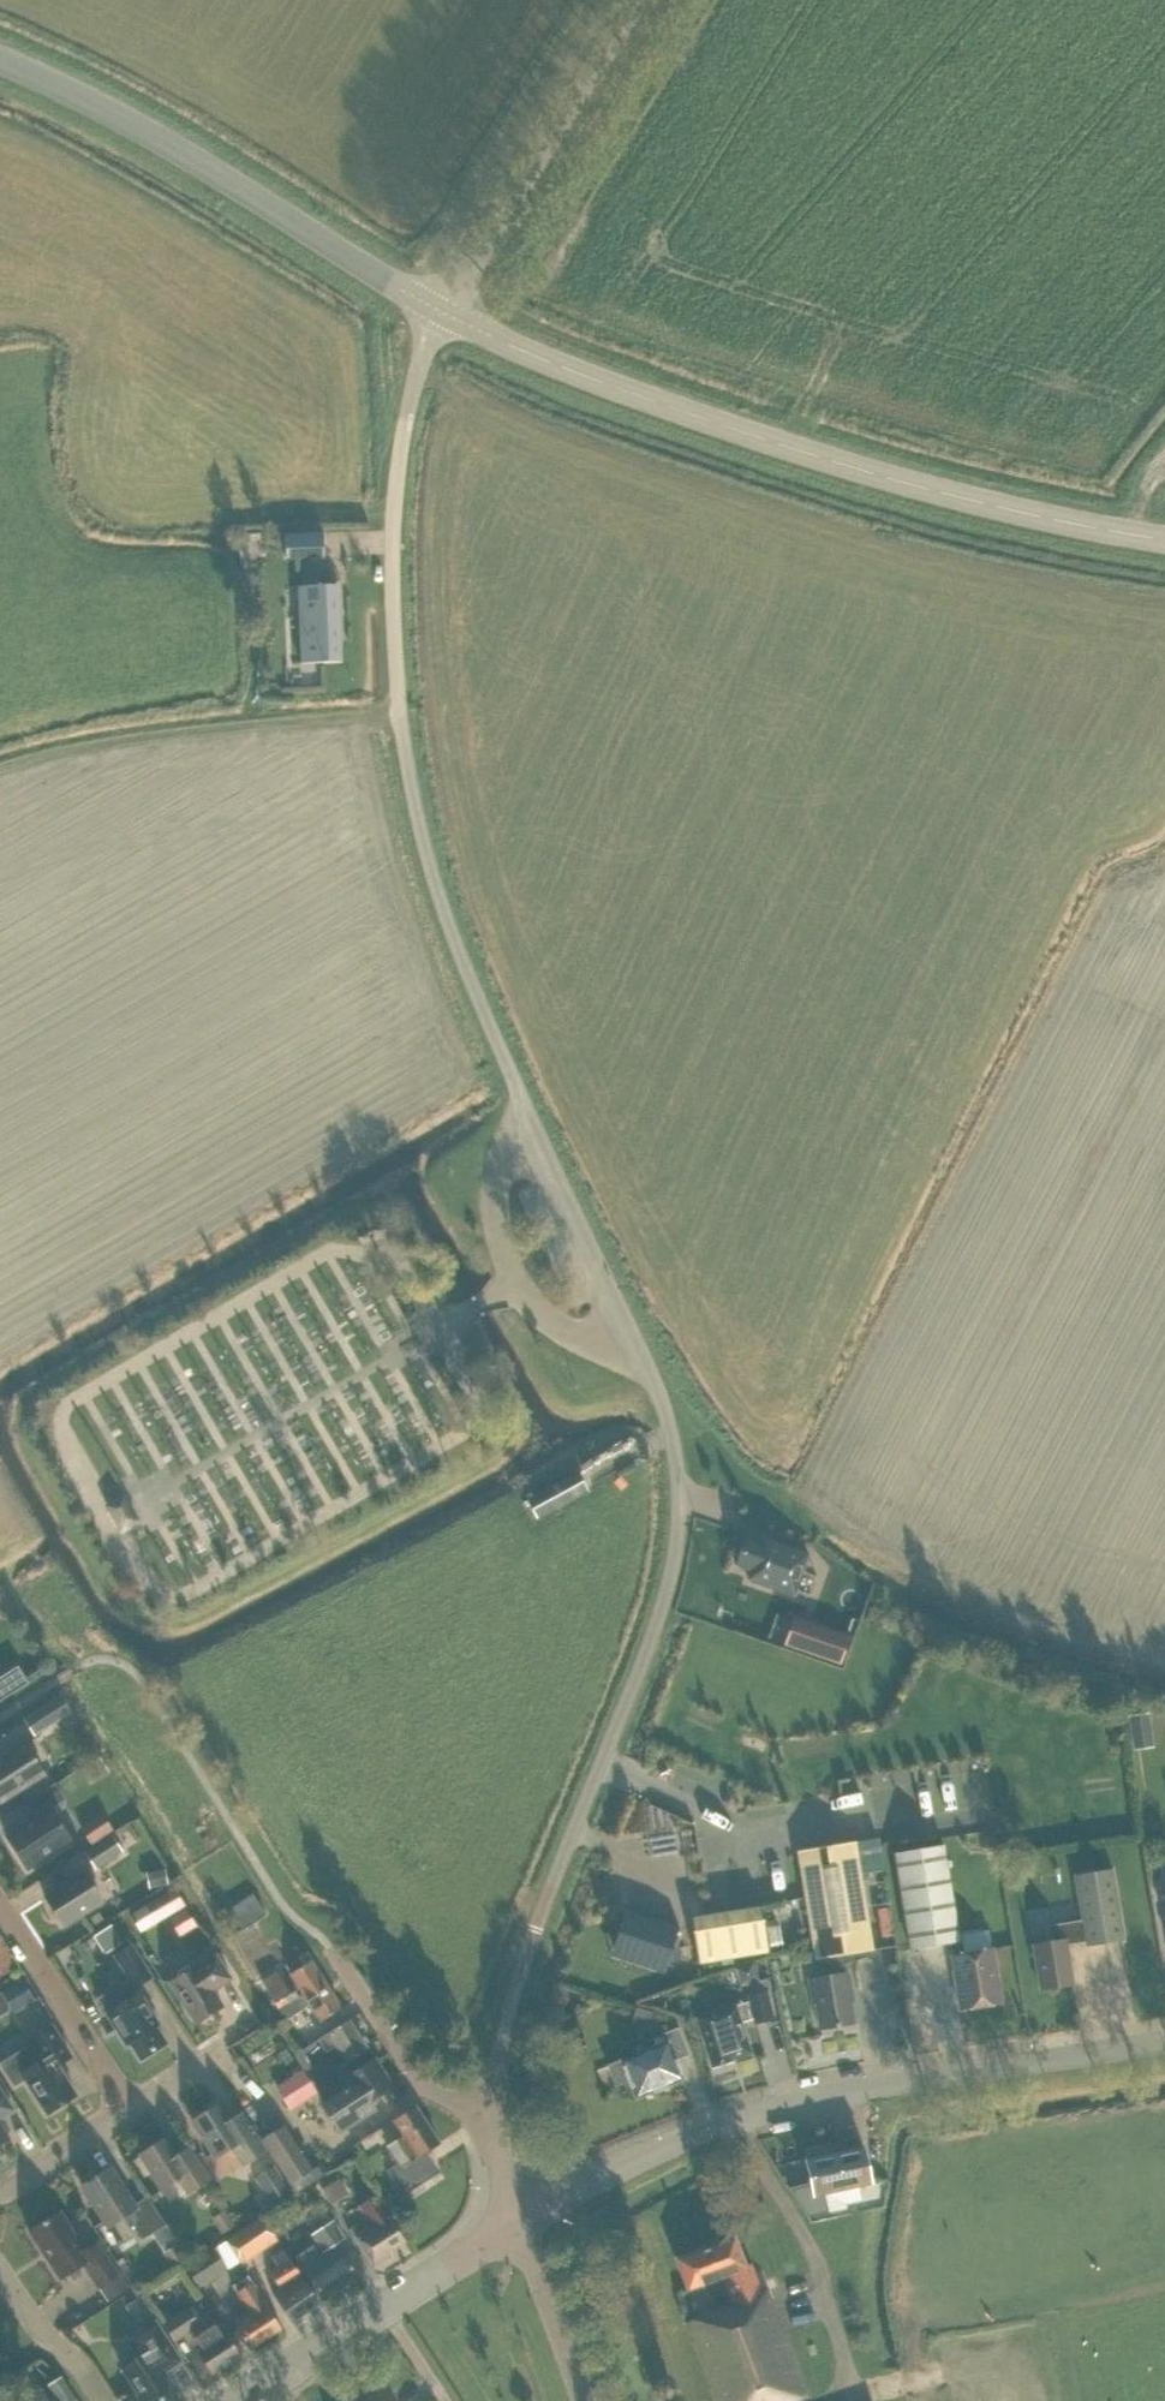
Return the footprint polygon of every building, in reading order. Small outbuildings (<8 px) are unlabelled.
[(285,535),(286,559),(325,558),(324,533),(285,535)] [(337,585),(308,586),(298,587),(301,664),(340,662),(339,641),(342,640),(341,628),(339,628),(338,617),(341,617),(340,596),(337,596),(337,585)] [(578,1473),(528,1501),(538,1518),(588,1491),(578,1473)] [(808,1554),(773,1542),(763,1539),(761,1544),(744,1539),(736,1565),(752,1571),(749,1580),(794,1596),(808,1554)] [(846,1619),(858,1623),(859,1623),(865,1607),(864,1606),(852,1602),(846,1617),(846,1619)] [(811,1628),(803,1651),(840,1664),(848,1641),(811,1628)] [(28,1683),(18,1667),(0,1678),(0,1702),(28,1683)] [(23,1719),(35,1737),(71,1713),(60,1695),(23,1719)] [(1155,1748),(1150,1714),(1129,1717),(1134,1751),(1155,1748)] [(2,1802),(44,1775),(25,1745),(0,1761),(0,1800),(2,1802)] [(6,1837),(28,1870),(72,1842),(51,1809),(66,1800),(56,1784),(27,1802),(37,1817),(6,1837)] [(91,1845),(102,1837),(92,1822),(81,1829),(91,1845)] [(112,1834),(85,1851),(98,1870),(125,1853),(112,1834)] [(816,2002),(820,2029),(854,2023),(849,1995),(851,1994),(848,1973),(842,1974),(839,1956),(873,1950),(855,1842),(797,1851),(805,1898),(814,1960),(818,1959),(821,1977),(809,1979),(813,2003),(816,2002)] [(944,1845),(894,1853),(911,1950),(951,1943),(952,1955),(961,2009),(1001,2003),(992,1949),(963,1954),(961,1939),(959,1940),(944,1845)] [(1052,1942),(1034,1945),(1041,1989),(1073,1984),(1066,1944),(1085,1941),(1086,1946),(1124,1940),(1112,1869),(1074,1875),(1082,1921),(1049,1926),(1052,1942)] [(153,1872),(156,1887),(167,1885),(164,1870),(153,1872)] [(45,1897),(64,1927),(103,1902),(85,1872),(45,1897)] [(130,1914),(141,1932),(177,1911),(166,1893),(130,1914)] [(229,1910),(243,1931),(267,1914),(253,1894),(229,1910)] [(625,1910),(613,1948),(666,1965),(678,1926),(625,1910)] [(722,1962),(769,1954),(762,1910),(714,1918),(722,1962)] [(100,1933),(112,1950),(123,1943),(111,1925),(100,1933)] [(138,1994),(134,1988),(150,1978),(129,1946),(114,1956),(128,1979),(97,1999),(127,2045),(130,2043),(141,2059),(166,2043),(155,2026),(158,2024),(138,1993),(138,1994)] [(197,1965),(170,1983),(196,2024),(223,2006),(213,1991),(231,1979),(216,1955),(198,1966),(197,1965)] [(287,2019),(310,2005),(320,2021),(341,2008),(311,1961),(305,1965),(300,1956),(286,1965),(296,1983),(287,1988),(277,1971),(263,1979),(287,2019)] [(741,1986),(758,1981),(753,1963),(736,1968),(741,1986)] [(36,1999),(22,1978),(1,1992),(15,2013),(36,1999)] [(774,2020),(768,1992),(749,1996),(755,2025),(774,2020)] [(736,2006),(716,2013),(715,2010),(696,2016),(712,2067),(732,2060),(751,2053),(736,2006)] [(635,2008),(633,2019),(650,2023),(653,2012),(635,2008)] [(327,2051),(336,2046),(346,2062),(367,2049),(349,2020),(319,2039),(327,2051)] [(30,2040),(42,2059),(35,2064),(26,2049),(3,2064),(15,2083),(24,2078),(47,2113),(76,2095),(57,2065),(71,2056),(52,2025),(30,2040)] [(629,2079),(635,2092),(641,2094),(682,2079),(674,2060),(689,2054),(679,2028),(663,2035),(666,2043),(622,2060),(623,2062),(610,2067),(616,2084),(629,2079)] [(321,2104),(340,2133),(376,2109),(371,2101),(394,2086),(374,2057),(344,2077),(349,2085),(321,2104)] [(327,2058),(308,2071),(307,2072),(320,2094),(340,2080),(327,2058)] [(303,2071),(276,2087),(291,2110),(317,2094),(303,2071)] [(14,2109),(0,2088),(0,2118),(14,2109)] [(215,2158),(232,2147),(243,2165),(266,2150),(241,2111),(228,2119),(219,2104),(192,2121),(215,2158)] [(388,2145),(401,2166),(402,2167),(418,2156),(439,2143),(415,2106),(394,2120),(403,2135),(388,2145)] [(366,2140),(374,2152),(402,2133),(393,2121),(366,2140)] [(9,2139),(0,2124),(0,2145),(9,2139)] [(263,2140),(290,2183),(311,2170),(284,2127),(263,2140)] [(178,2179),(187,2194),(209,2179),(188,2147),(176,2154),(166,2138),(139,2155),(161,2190),(178,2179)] [(864,2147),(806,2159),(814,2196),(871,2184),(864,2147)] [(403,2195),(431,2177),(418,2156),(402,2167),(401,2166),(389,2174),(403,2195)] [(291,2191),(274,2165),(254,2178),(270,2204),(291,2191)] [(126,2215),(142,2239),(165,2225),(147,2196),(134,2205),(110,2168),(81,2186),(108,2227),(126,2215)] [(331,2205),(348,2195),(339,2179),(322,2189),(331,2205)] [(355,2236),(375,2266),(392,2254),(389,2250),(405,2240),(375,2195),(359,2206),(372,2225),(355,2236)] [(127,2288),(98,2242),(85,2250),(60,2211),(29,2231),(60,2279),(83,2264),(107,2302),(127,2288)] [(221,2234),(234,2225),(225,2211),(212,2219),(221,2234)] [(227,2239),(243,2264),(278,2241),(262,2216),(227,2239)] [(344,2238),(333,2220),(312,2234),(323,2251),(344,2238)] [(676,2258),(688,2291),(723,2277),(733,2304),(687,2321),(717,2400),(791,2400),(807,2395),(767,2289),(759,2292),(749,2264),(746,2266),(735,2236),(676,2258)] [(337,2248),(324,2257),(321,2258),(312,2245),(296,2255),(324,2299),(358,2277),(343,2255),(337,2248)] [(215,2249),(214,2247),(185,2267),(200,2288),(229,2269),(215,2249)] [(277,2267),(290,2259),(284,2249),(271,2257),(277,2267)] [(180,2252),(167,2260),(172,2268),(185,2260),(180,2252)] [(269,2272),(280,2288),(272,2294),(290,2321),(319,2302),(290,2259),(277,2267),(269,2272)] [(281,2327),(252,2282),(236,2292),(248,2311),(233,2321),(250,2348),(281,2327)] [(151,2312),(141,2296),(125,2305),(136,2322),(151,2312)] [(163,2325),(174,2341),(199,2325),(188,2309),(163,2325)] [(143,2400),(160,2400),(176,2390),(163,2370),(180,2358),(155,2320),(125,2340),(137,2358),(121,2368),(143,2400)] [(199,2352),(212,2373),(241,2355),(219,2322),(195,2338),(203,2350),(199,2352)] [(78,2400),(62,2376),(48,2385),(49,2386),(36,2394),(41,2400),(78,2400)] [(382,2388),(363,2400),(390,2400),(382,2388)]
